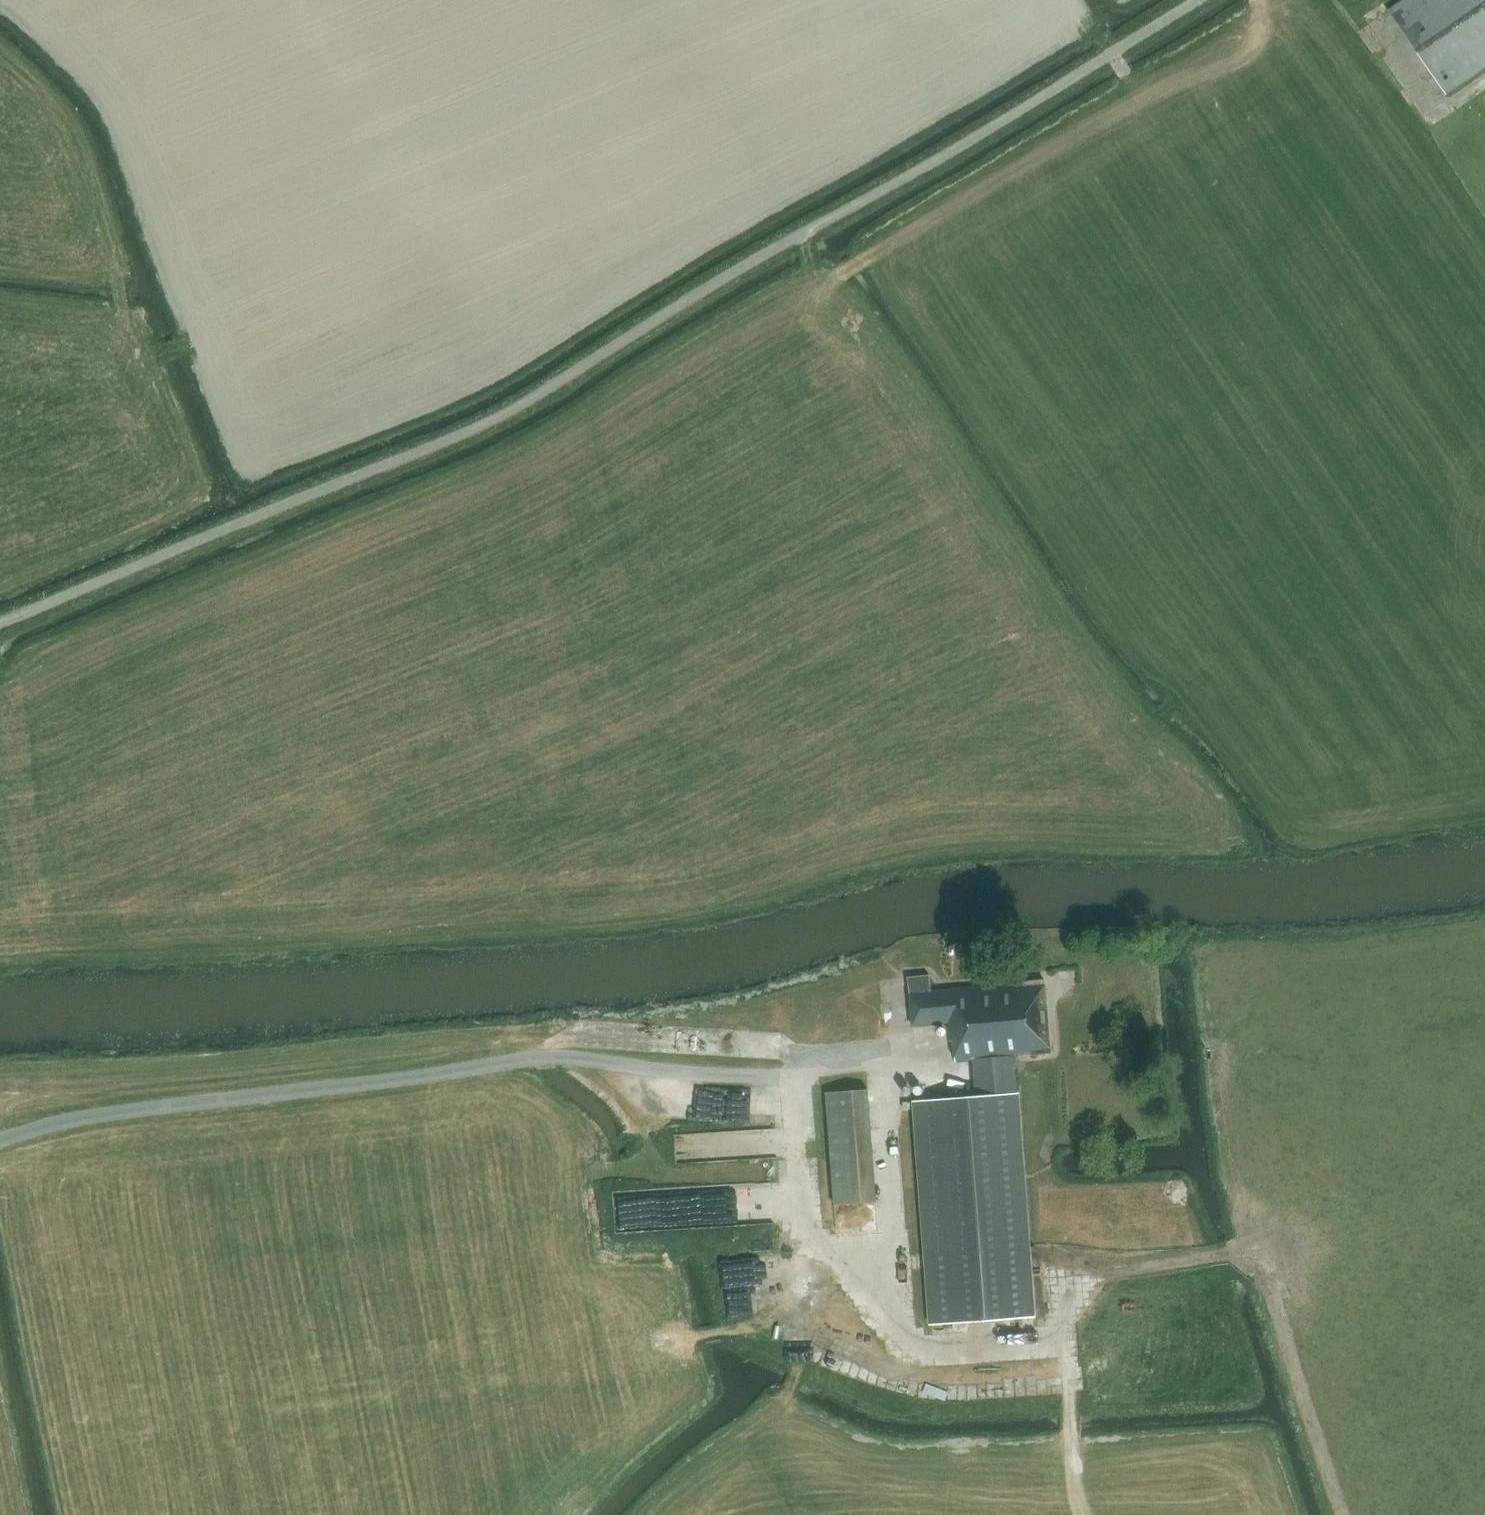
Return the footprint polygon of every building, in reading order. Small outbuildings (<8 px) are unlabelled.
[(1484,67),(1484,0),(1403,0),(1388,10),(1446,94),(1484,67)] [(1029,1247),(1014,1055),(1052,1051),(1045,979),(931,990),(930,974),(908,976),(913,1025),(949,1021),(951,1040),(954,1040),(956,1061),(974,1059),(977,1096),(917,1101),(929,1254),(928,1254),(933,1324),(1035,1316),(1030,1246),(1029,1247)] [(875,1201),(867,1088),(824,1092),(832,1204),(875,1201)] [(681,1134),(681,1154),(724,1154),(724,1134),(681,1134)]
